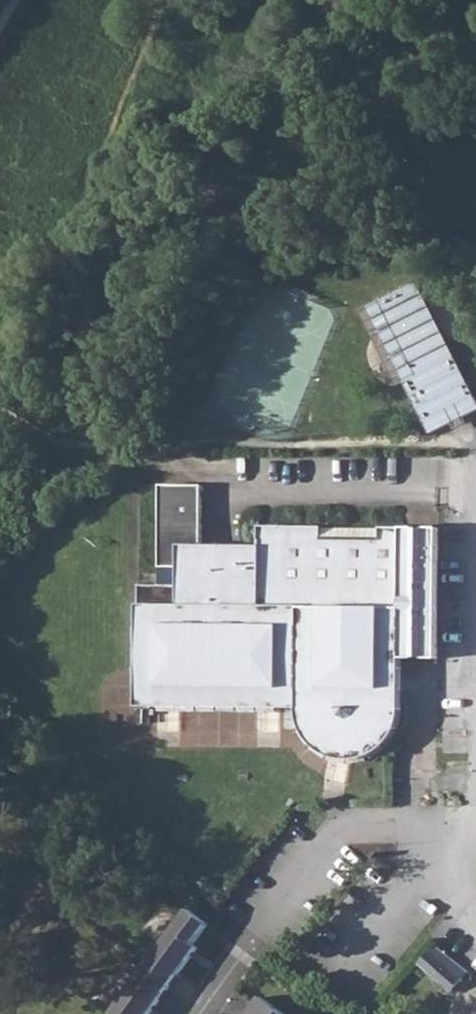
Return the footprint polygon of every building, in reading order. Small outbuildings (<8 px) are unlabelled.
[(366,304),(429,432),(454,420),(475,409),(475,398),(417,280),(366,304)] [(178,584),(140,584),(139,674),(139,705),(298,707),(298,711),(299,717),(300,722),(303,728),(306,733),(310,739),(315,744),(319,748),(324,751),(330,754),(337,756),(343,757),(351,757),(356,757),(363,756),(369,753),(375,751),(379,748),(383,744),(388,740),(391,735),(395,729),(398,724),(400,716),(401,710),(401,658),(438,657),(439,526),(272,525),(259,538),(258,545),(202,545),(202,483),(160,483),(160,564),(178,564),(178,584)] [(431,950),(418,963),(450,991),(462,978),(431,950)] [(261,997),(249,1013),(285,1013),(261,997)]
